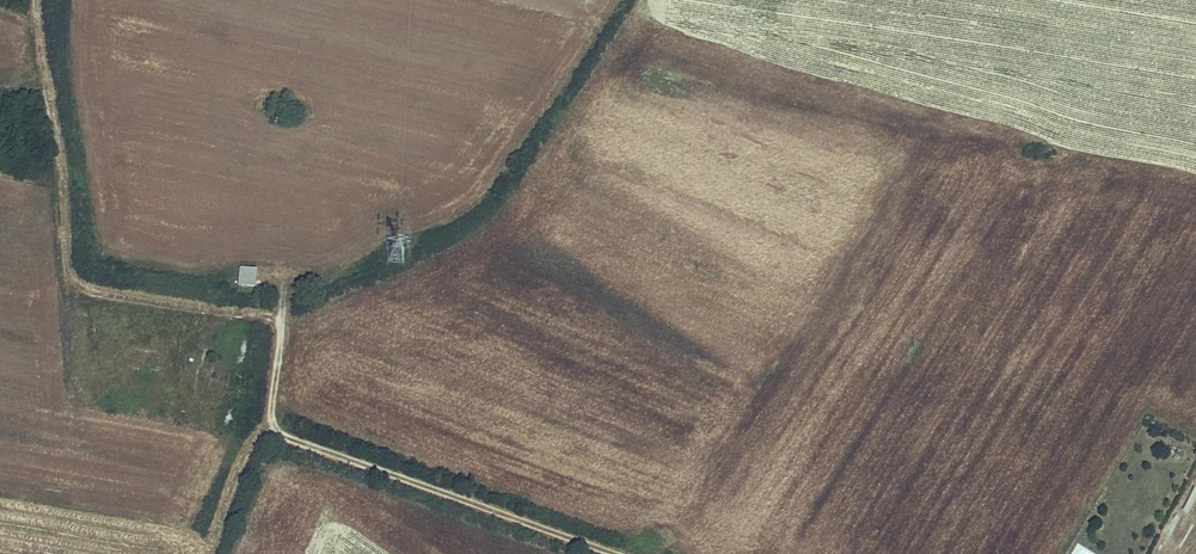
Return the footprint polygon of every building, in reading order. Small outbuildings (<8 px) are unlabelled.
[(239,267),(238,286),(255,286),(256,268),(239,267)]
